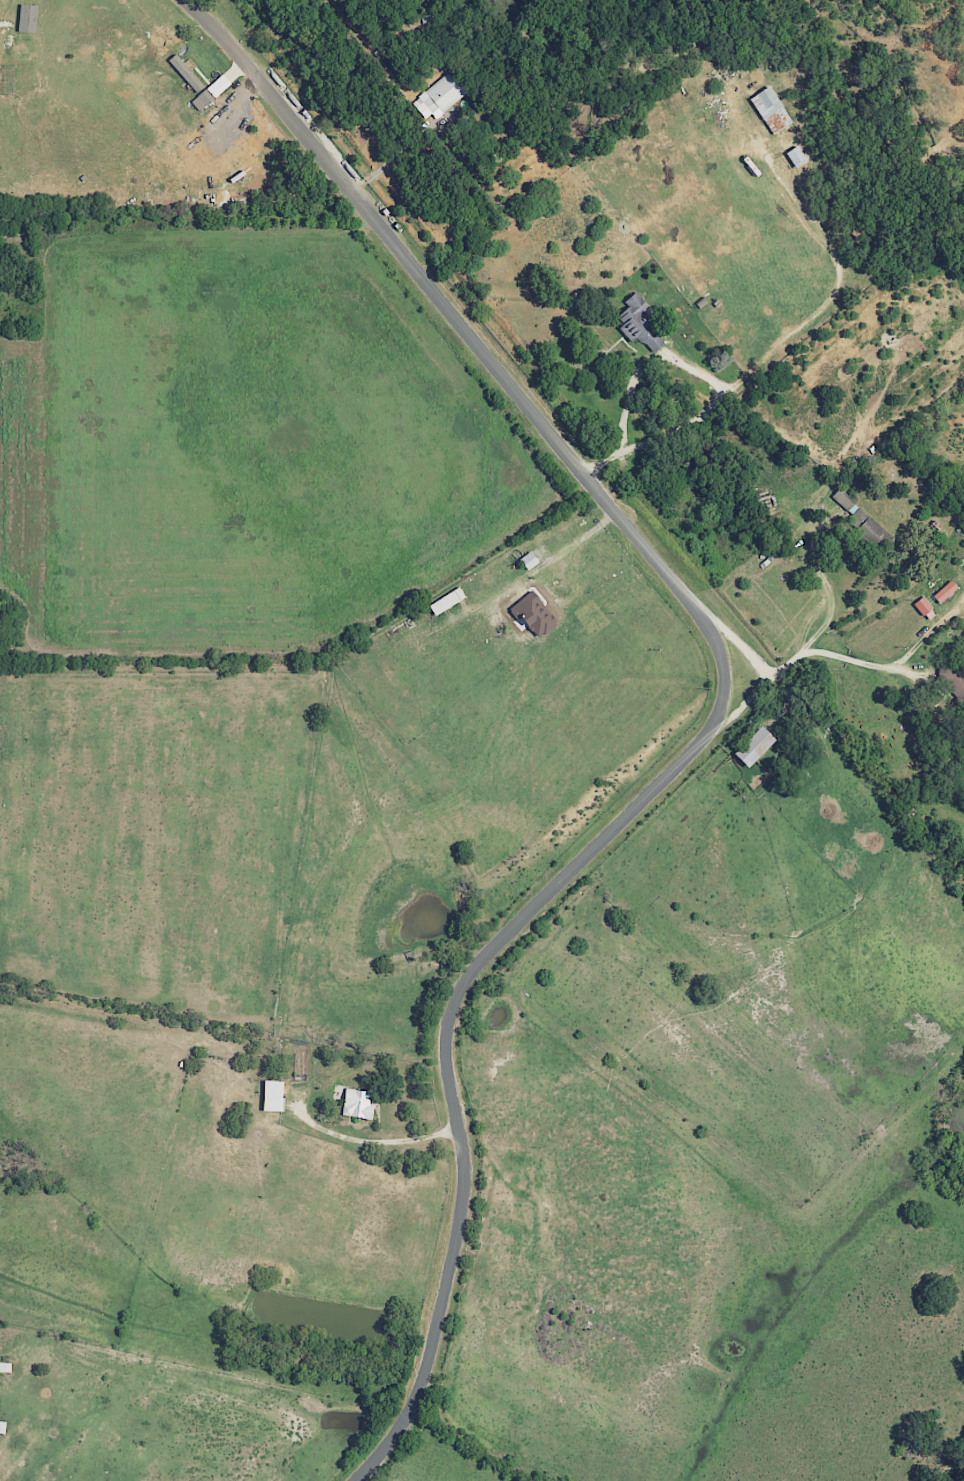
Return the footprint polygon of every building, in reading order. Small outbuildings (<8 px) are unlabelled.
[(168,60),(197,92),(204,86),(175,54),(168,60)] [(231,83),(222,73),(191,102),(200,112),(231,83)] [(426,119),(433,114),(436,118),(466,95),(449,73),(412,101),(426,119)] [(773,135),(793,122),(770,85),(750,98),(773,135)] [(786,153),(796,169),(808,161),(798,145),(786,153)] [(631,343),(640,337),(652,353),(667,342),(644,311),(649,308),(637,291),(625,300),(629,306),(618,315),(624,323),(619,326),(631,343)] [(520,559),(528,570),(539,562),(531,551),(520,559)] [(933,595),(940,604),(959,588),(952,580),(933,595)] [(509,610),(516,618),(518,615),(539,639),(558,623),(531,591),(509,610)] [(928,621),(937,614),(923,597),(914,604),(928,621)] [(748,768),(776,740),(762,726),(734,754),(748,768)] [(282,1111),(283,1081),(264,1080),(263,1111),(282,1111)] [(372,1092),(346,1088),(341,1115),(372,1120),(375,1106),(370,1105),(372,1092)] [(11,1363),(0,1363),(0,1372),(10,1372),(11,1363)]
